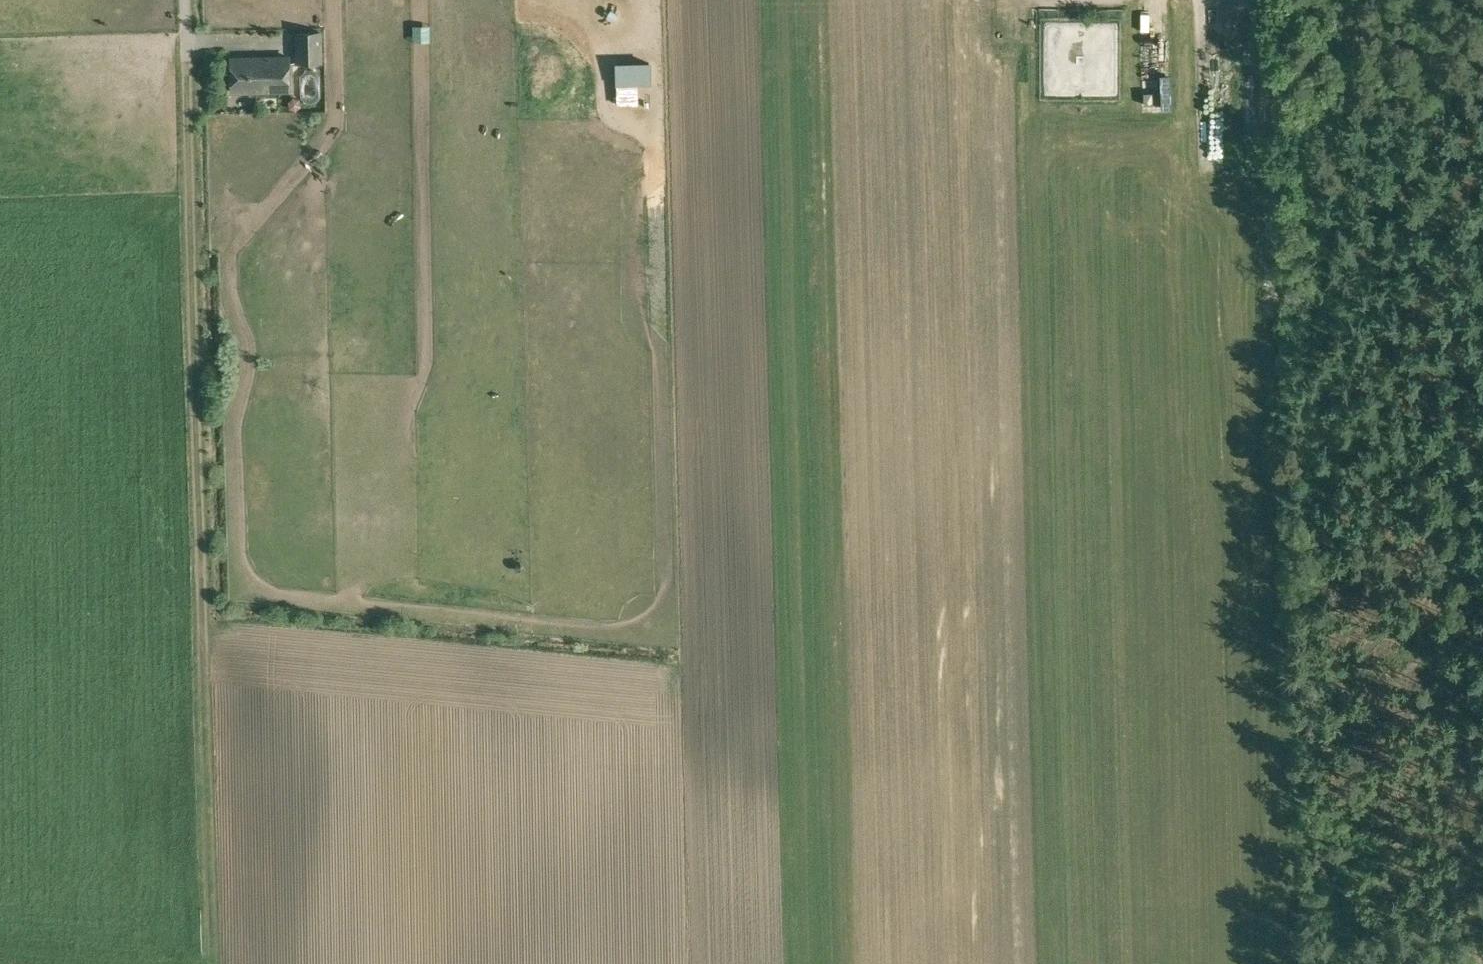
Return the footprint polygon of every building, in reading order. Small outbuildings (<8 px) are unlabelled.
[(295,31),(296,64),(324,63),(324,31),(295,31)] [(230,56),(231,90),(289,88),(288,55),(230,56)] [(650,83),(650,61),(618,61),(618,83),(650,83)] [(1255,82),(1266,82),(1267,64),(1255,64),(1255,82)]
